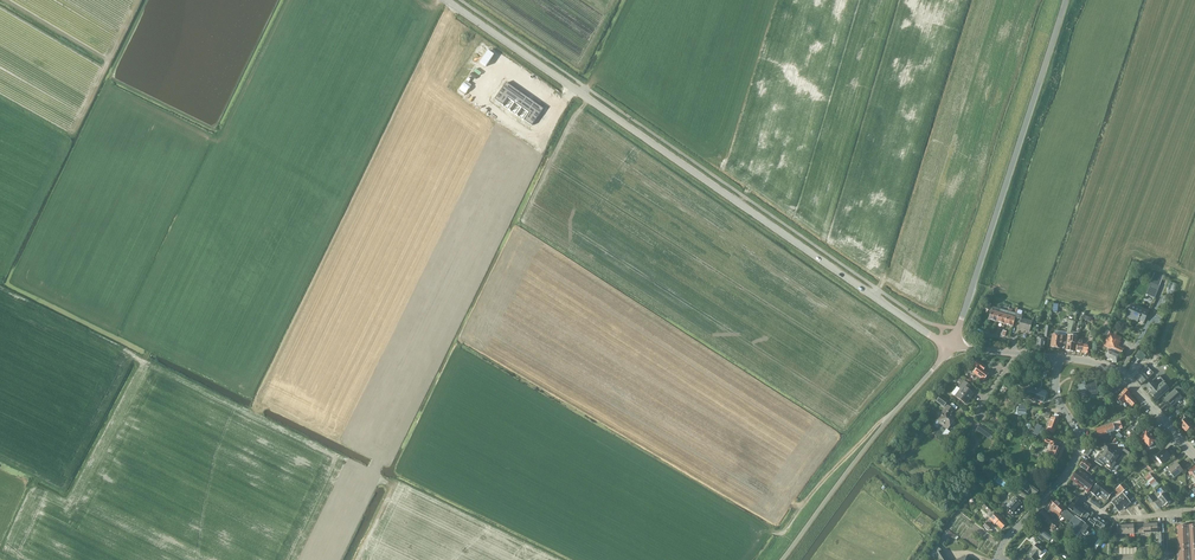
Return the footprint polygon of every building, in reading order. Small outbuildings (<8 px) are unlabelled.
[(506,83),(495,100),(502,105),(507,98),(529,113),(524,120),(531,125),(543,109),(506,83)] [(551,105),(544,117),(552,122),(559,109),(551,105)] [(1154,276),(1149,286),(1148,290),(1150,290),(1148,295),(1155,298),(1159,290),(1158,289),(1160,286),(1162,279),(1161,279),(1162,276),(1156,273),(1154,276)] [(1144,323),(1149,311),(1138,306),(1137,307),(1131,305),(1126,317),(1138,322),(1139,320),(1144,323)] [(996,322),(1000,309),(992,307),(991,311),(990,310),(988,319),(996,322)] [(1004,324),(1008,311),(1000,309),(996,322),(1004,324)] [(1014,321),(1016,314),(1008,311),(1004,324),(1012,327),(1014,321)] [(1022,316),(1016,314),(1014,321),(1019,323),(1018,329),(1028,332),(1032,321),(1021,318),(1022,316)] [(1066,335),(1067,335),(1065,351),(1073,351),(1074,343),(1076,343),(1077,337),(1078,337),(1079,333),(1072,332),(1073,328),(1069,326),(1069,327),(1068,327),(1066,335)] [(1124,349),(1119,346),(1120,343),(1120,342),(1122,337),(1109,332),(1103,346),(1110,349),(1106,358),(1116,362),(1120,354),(1121,354),(1124,349)] [(1043,349),(1044,344),(1045,339),(1041,339),(1042,336),(1035,335),(1034,343),(1036,343),(1035,348),(1043,349)] [(1050,347),(1059,348),(1060,341),(1061,341),(1062,336),(1052,335),(1050,347)] [(1091,345),(1088,344),(1088,343),(1085,343),(1084,345),(1081,345),(1082,341),(1081,340),(1077,339),(1077,344),(1076,344),(1075,350),(1084,352),(1084,353),(1087,353),(1087,351),(1090,351),(1091,345)] [(973,373),(983,380),(988,373),(983,370),(985,366),(977,361),(973,366),(976,368),(973,373)] [(1137,370),(1131,375),(1140,385),(1146,381),(1137,370)] [(956,397),(964,403),(969,396),(971,397),(973,394),(968,390),(970,386),(964,381),(959,388),(962,390),(956,397)] [(1157,387),(1152,381),(1145,387),(1150,393),(1157,401),(1170,390),(1163,382),(1157,387)] [(1096,384),(1095,385),(1095,382),(1083,384),(1083,385),(1078,386),(1079,394),(1083,393),(1083,397),(1087,396),(1087,394),(1097,392),(1096,390),(1097,390),(1096,384)] [(1121,390),(1116,385),(1110,391),(1115,396),(1121,390)] [(1007,389),(1005,387),(1003,386),(999,392),(1003,395),(1007,389)] [(1179,386),(1175,390),(1165,398),(1165,399),(1160,403),(1162,405),(1159,407),(1164,414),(1169,410),(1164,405),(1168,401),(1172,407),(1183,398),(1178,392),(1181,389),(1179,386)] [(1046,394),(1029,388),(1028,390),(1025,389),(1022,397),(1030,399),(1042,403),(1046,394)] [(1125,389),(1121,393),(1117,398),(1122,403),(1125,400),(1132,406),(1137,402),(1130,396),(1131,394),(1125,389)] [(940,395),(938,399),(935,402),(943,408),(948,401),(940,395)] [(1026,415),(1027,407),(1018,405),(1018,407),(1017,407),(1014,414),(1020,415),(1021,415),(1026,415)] [(939,417),(936,421),(933,425),(933,426),(936,427),(937,427),(940,424),(940,425),(941,424),(947,429),(955,418),(950,414),(953,410),(947,406),(939,417)] [(1051,417),(1048,424),(1046,431),(1053,434),(1058,420),(1057,419),(1058,416),(1054,414),(1053,418),(1051,417)] [(1194,424),(1193,424),(1191,425),(1186,418),(1179,424),(1186,432),(1191,428),(1192,430),(1191,430),(1193,432),(1194,434),(1194,433),(1194,426),(1194,424)] [(1132,436),(1145,423),(1142,420),(1133,428),(1131,426),(1127,430),(1132,436)] [(1113,423),(1104,426),(1107,434),(1116,431),(1115,431),(1120,430),(1123,429),(1121,421),(1113,424),(1113,423)] [(991,432),(980,424),(975,430),(986,438),(991,432)] [(1041,426),(1036,424),(1032,433),(1038,435),(1041,426)] [(1107,434),(1104,426),(1096,429),(1098,437),(1107,434)] [(950,432),(946,429),(941,435),(946,438),(950,432)] [(1134,437),(1144,449),(1146,451),(1147,450),(1150,454),(1157,448),(1153,444),(1156,442),(1147,432),(1141,437),(1137,434),(1134,437)] [(1048,456),(1053,457),(1053,458),(1053,459),(1053,460),(1054,461),(1055,461),(1056,461),(1056,460),(1057,460),(1057,459),(1058,459),(1061,450),(1054,448),(1056,442),(1045,437),(1043,441),(1051,444),(1049,451),(1050,451),(1048,456)] [(1109,457),(1113,452),(1105,446),(1101,451),(1103,453),(1109,457)] [(1115,449),(1113,452),(1109,457),(1115,462),(1115,461),(1118,457),(1119,458),(1120,456),(1120,455),(1121,453),(1115,449)] [(1162,464),(1171,457),(1165,449),(1156,456),(1156,457),(1154,459),(1156,463),(1159,460),(1162,464)] [(1105,463),(1109,457),(1103,453),(1097,461),(1103,466),(1105,463)] [(1117,463),(1115,461),(1115,462),(1109,457),(1105,463),(1108,465),(1106,467),(1111,471),(1117,463)] [(1080,466),(1087,471),(1090,468),(1095,471),(1098,467),(1093,463),(1091,465),(1084,460),(1080,466)] [(1170,470),(1176,477),(1183,471),(1177,463),(1170,470)] [(1088,492),(1092,487),(1096,482),(1079,469),(1071,479),(1088,492)] [(1124,477),(1120,473),(1116,478),(1121,482),(1124,477)] [(1156,481),(1153,478),(1149,474),(1144,478),(1151,486),(1156,481)] [(1039,489),(1029,481),(1026,479),(1024,479),(1021,484),(1022,485),(1019,488),(1027,494),(1029,491),(1035,495),(1039,489)] [(1101,494),(1108,499),(1113,493),(1099,481),(1094,488),(1091,493),(1097,498),(1101,494)] [(1117,488),(1122,493),(1127,489),(1123,483),(1117,488)] [(1031,498),(1020,490),(1018,494),(1028,502),(1031,498)] [(1171,501),(1164,493),(1158,498),(1159,499),(1155,503),(1159,508),(1164,505),(1164,506),(1171,501)] [(1112,503),(1119,511),(1130,503),(1123,494),(1112,503)] [(1155,500),(1150,494),(1146,497),(1151,504),(1155,500)] [(1003,509),(1012,518),(1024,506),(1015,497),(1003,509)] [(1083,502),(1076,497),(1068,508),(1085,521),(1089,515),(1085,512),(1080,508),(1080,506),(1083,502)] [(1061,516),(1069,524),(1074,517),(1064,508),(1054,499),(1049,505),(1050,506),(1048,508),(1059,518),(1061,516)] [(988,514),(992,509),(986,503),(981,507),(988,514)] [(1048,528),(1050,530),(1053,533),(1060,524),(1043,510),(1038,516),(1050,526),(1048,528)] [(1001,518),(996,513),(994,514),(993,513),(991,513),(989,515),(989,517),(990,518),(989,519),(994,524),(995,523),(1001,529),(1006,524),(1000,518),(1001,518)] [(1074,517),(1069,524),(1066,528),(1080,539),(1089,527),(1075,516),(1074,517)] [(1093,527),(1095,524),(1103,530),(1107,523),(1097,516),(1095,519),(1092,516),(1087,523),(1093,527)] [(991,527),(986,523),(982,526),(987,531),(991,527)] [(1151,533),(1150,524),(1143,525),(1143,527),(1139,528),(1139,534),(1151,533)] [(1158,524),(1150,524),(1151,533),(1158,533),(1161,532),(1161,527),(1158,527),(1158,524)] [(1127,534),(1127,525),(1120,526),(1120,529),(1117,529),(1117,535),(1120,535),(1127,534)] [(1134,525),(1127,525),(1127,534),(1139,534),(1139,528),(1134,528),(1134,525)] [(1179,559),(1194,559),(1194,525),(1189,525),(1178,526),(1179,559)] [(952,533),(948,530),(946,530),(944,533),(938,542),(942,545),(949,536),(956,541),(958,538),(952,533)] [(1044,530),(1043,530),(1040,534),(1037,538),(1044,543),(1047,540),(1049,541),(1053,537),(1044,530)] [(1098,544),(1104,536),(1102,534),(1096,543),(1098,544)] [(1032,551),(1029,555),(1034,559),(1036,559),(1039,557),(1041,558),(1047,551),(1038,543),(1032,550),(1032,551)] [(941,550),(934,544),(926,549),(928,553),(924,556),(926,559),(947,559),(941,550)]
